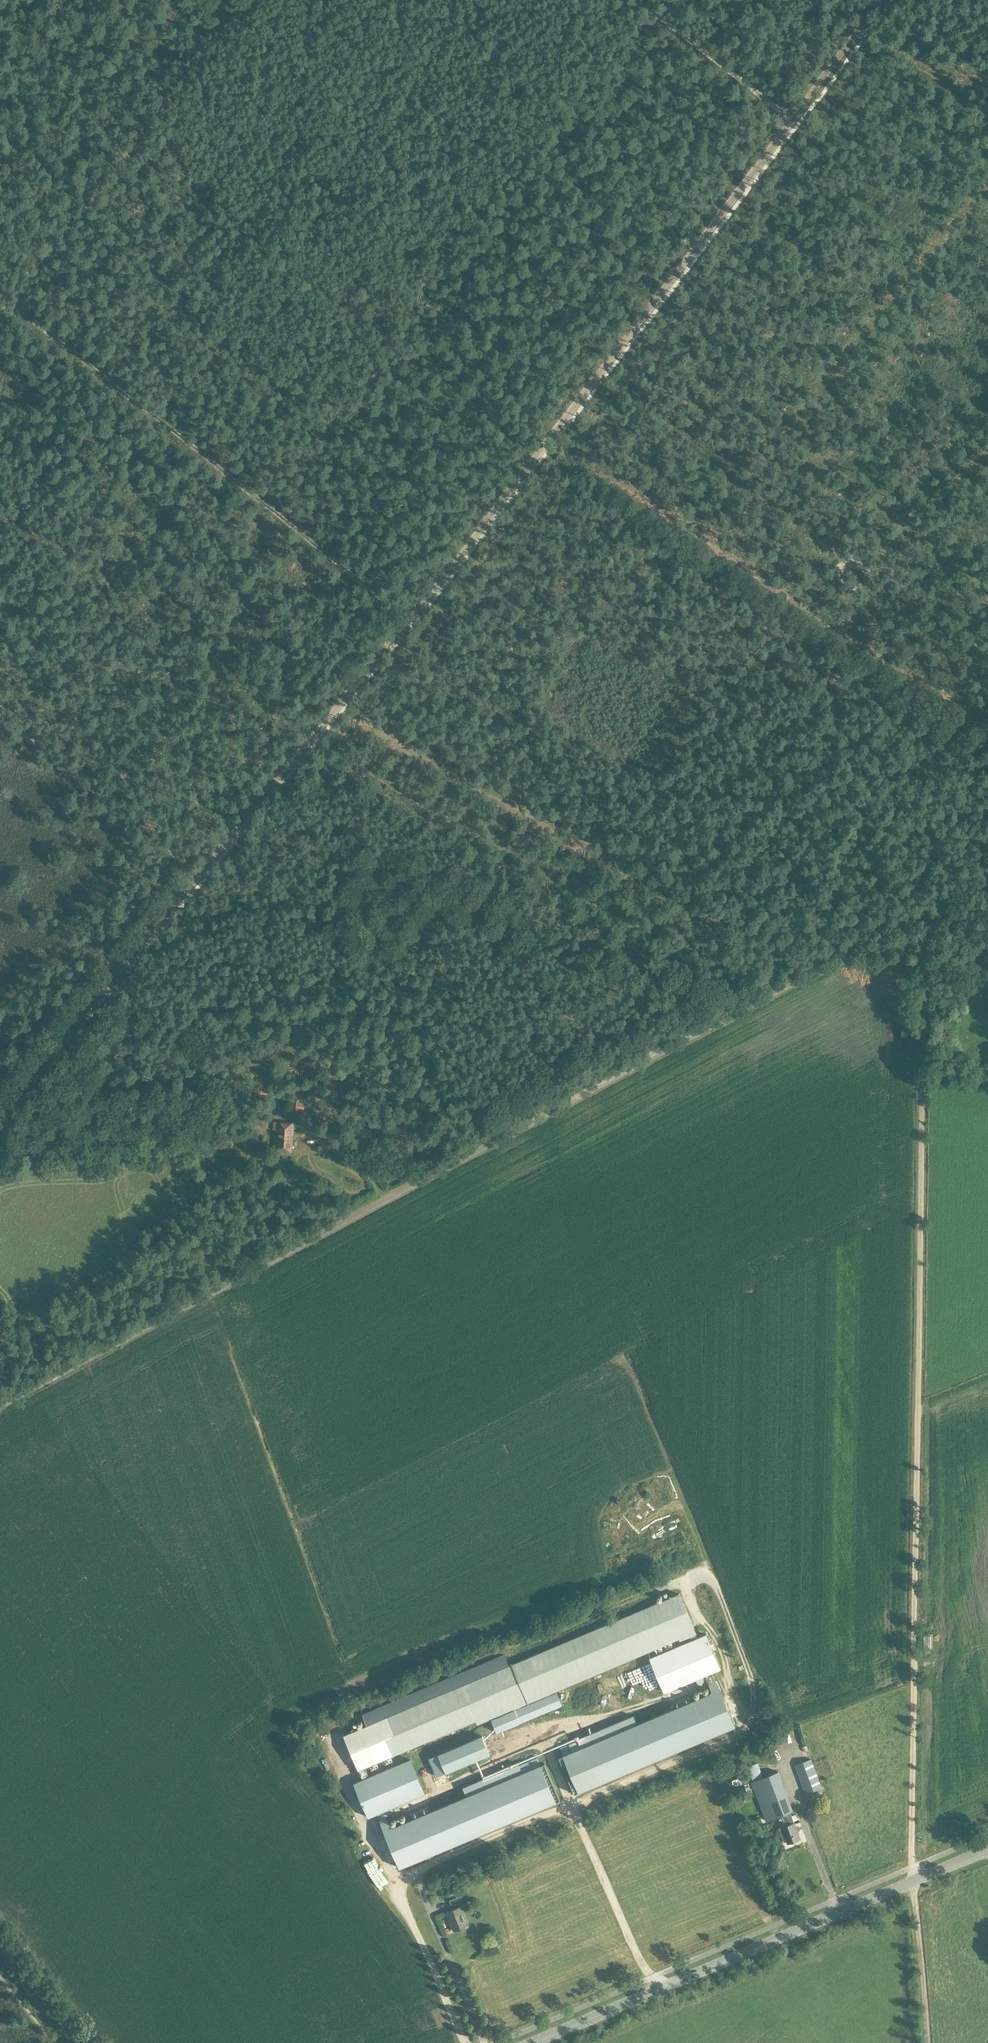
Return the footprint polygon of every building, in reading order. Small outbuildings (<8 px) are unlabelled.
[(277,1150),(291,1151),(293,1125),(275,1123),(275,1129),(279,1129),(277,1150)] [(386,1745),(384,1752),(476,1721),(480,1722),(483,1732),(562,1706),(555,1686),(649,1655),(662,1692),(690,1683),(693,1692),(703,1695),(633,1717),(633,1715),(573,1735),(590,1740),(560,1750),(571,1783),(735,1729),(724,1696),(728,1697),(728,1695),(707,1630),(695,1634),(685,1603),(338,1716),(348,1745),(366,1739),(369,1739),(369,1741),(386,1745)] [(450,1783),(444,1766),(475,1756),(475,1754),(488,1750),(482,1731),(426,1751),(438,1787),(450,1783)] [(410,1756),(352,1777),(366,1813),(396,1803),(397,1804),(424,1795),(410,1756)] [(812,1759),(795,1765),(806,1794),(823,1787),(812,1759)] [(751,1777),(761,1772),(756,1761),(751,1764),(753,1768),(748,1771),(751,1777)] [(419,1861),(416,1852),(555,1801),(541,1762),(388,1819),(386,1816),(380,1818),(399,1868),(419,1861)] [(752,1782),(767,1821),(782,1816),(786,1826),(782,1828),(788,1844),(801,1839),(791,1812),(794,1811),(779,1772),(752,1782)] [(396,1809),(400,1816),(405,1814),(401,1807),(396,1809)] [(447,1890),(450,1896),(460,1892),(457,1886),(447,1890)] [(455,1932),(469,1926),(462,1907),(447,1913),(455,1932)]
